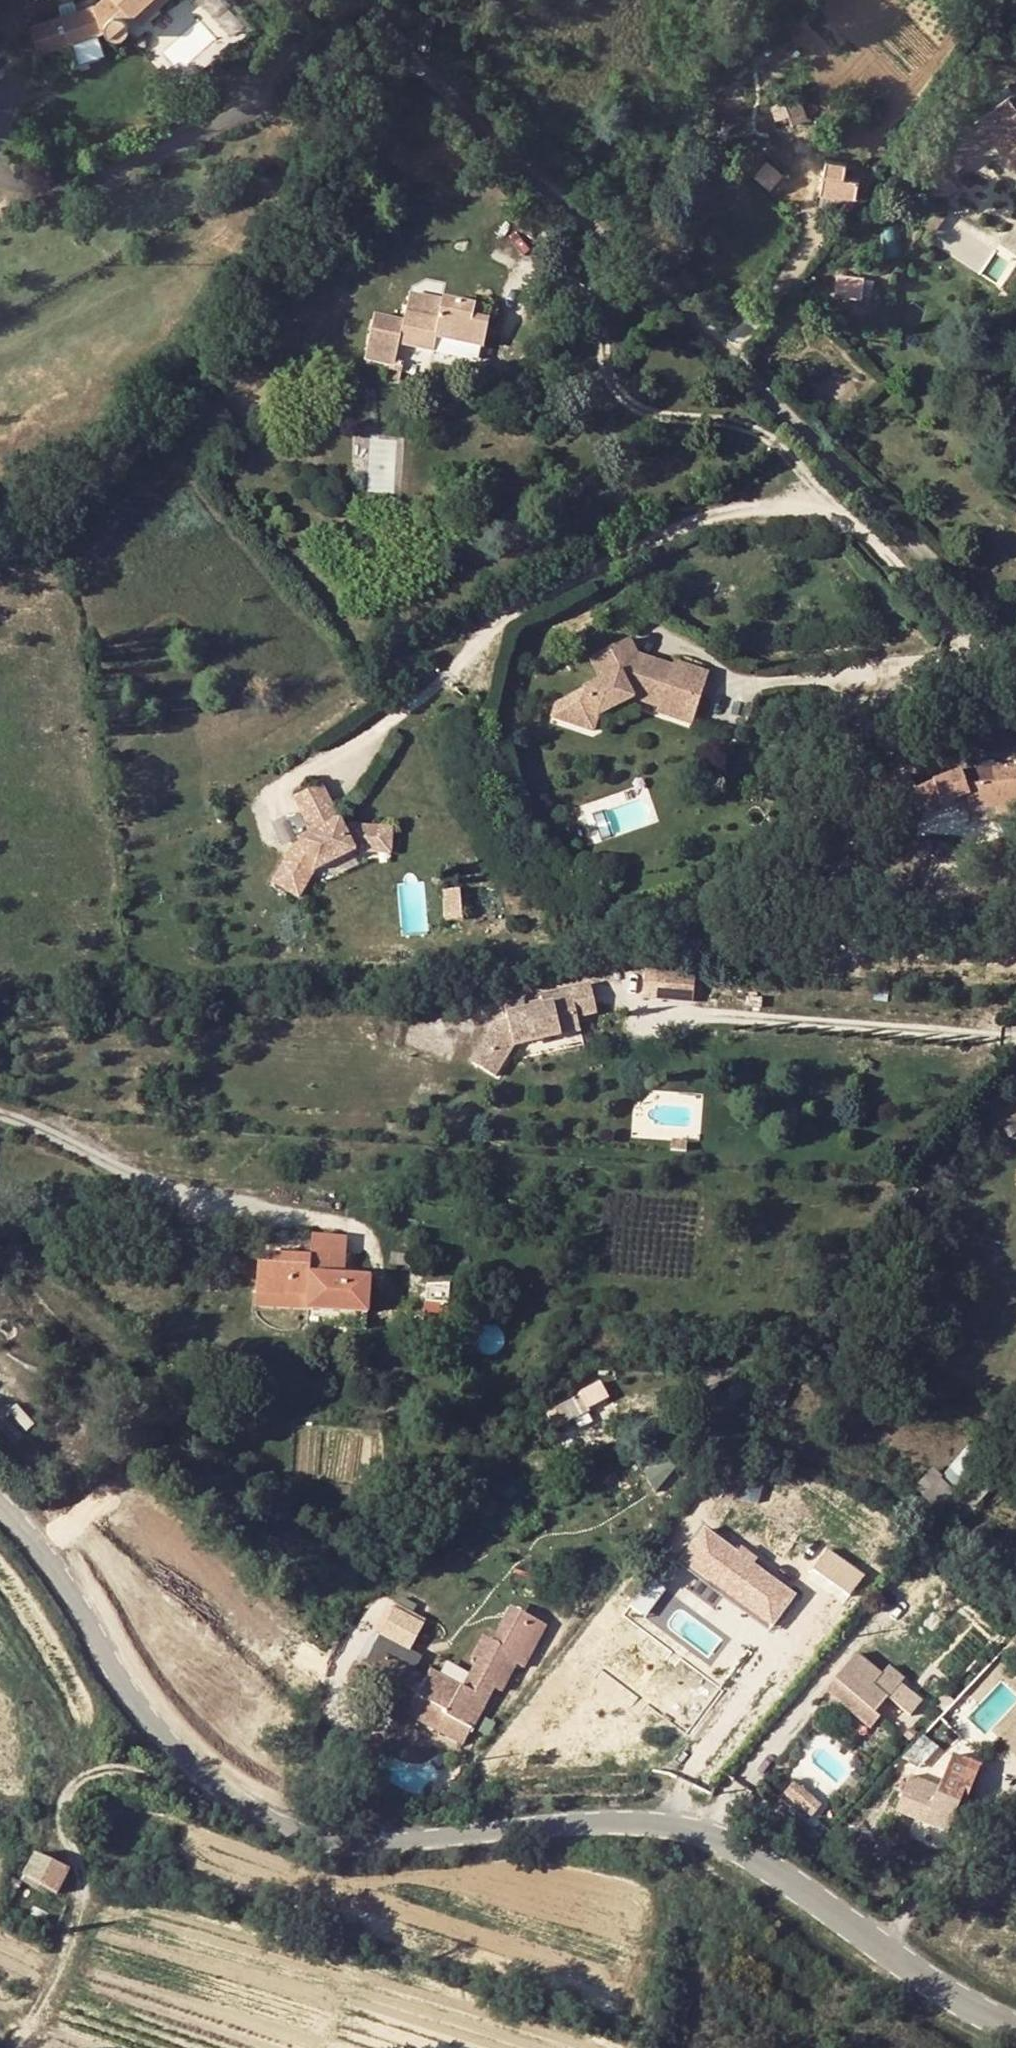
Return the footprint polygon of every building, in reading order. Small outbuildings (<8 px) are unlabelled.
[(37,46),(98,28),(108,31),(112,35),(118,36),(124,35),(129,28),(132,15),(149,0),(94,0),(93,1),(58,11),(28,20),(37,46)] [(231,33),(245,22),(226,0),(194,0),(193,1),(205,6),(231,33)] [(914,186),(920,192),(945,191),(957,182),(949,170),(942,159),(1000,120),(1015,142),(1015,89),(1013,90),(1006,81),(985,96),(991,104),(969,119),(961,106),(944,116),(935,132),(939,138),(931,143),(936,151),(928,156),(914,186)] [(789,115),(793,125),(809,118),(799,95),(786,101),(791,115),(789,115)] [(764,126),(789,115),(791,115),(786,101),(758,112),(764,126)] [(949,170),(997,138),(1005,149),(1009,146),(1015,142),(1000,120),(942,159),(949,170)] [(819,187),(855,192),(859,172),(843,170),(844,155),(822,153),(819,187)] [(848,203),(853,194),(855,192),(819,187),(818,200),(848,203)] [(940,212),(932,206),(924,220),(932,225),(940,212)] [(835,270),(834,289),(858,290),(859,272),(835,270)] [(370,310),(363,351),(392,357),(394,348),(396,334),(428,340),(431,327),(446,329),(479,335),(481,335),(486,308),(467,305),(469,294),(435,288),(434,294),(407,289),(405,299),(400,299),(398,315),(370,310)] [(446,329),(444,339),(476,346),(479,335),(446,329)] [(394,348),(392,357),(391,363),(418,369),(421,355),(394,348)] [(551,718),(595,733),(600,718),(634,701),(658,710),(693,721),(710,672),(675,660),(674,663),(661,659),(656,671),(646,668),(641,654),(631,638),(589,660),(601,682),(555,704),(551,718)] [(641,654),(646,668),(656,671),(661,659),(641,654)] [(658,710),(657,714),(692,726),(693,721),(658,710)] [(968,791),(1015,778),(1015,765),(960,768),(916,783),(911,770),(880,782),(889,804),(968,791)] [(968,791),(889,804),(895,820),(969,793),(971,808),(995,805),(996,818),(1015,816),(1015,778),(968,791)] [(378,853),(379,828),(351,827),(343,830),(322,784),(295,797),(312,834),(298,840),(299,843),(293,845),(273,881),(299,896),(312,871),(353,853),(378,853)] [(390,854),(384,828),(379,828),(378,853),(390,854)] [(431,930),(428,879),(400,880),(403,932),(431,930)] [(443,893),(446,922),(462,921),(459,891),(443,893)] [(998,896),(1001,907),(1013,903),(1009,893),(998,896)] [(666,971),(663,999),(694,1002),(696,973),(666,971)] [(497,1023),(473,1063),(496,1077),(514,1048),(561,1036),(558,1023),(578,1018),(597,1014),(590,984),(541,996),(543,1006),(527,1009),(525,999),(504,1004),(508,1020),(497,1023)] [(558,1023),(561,1036),(581,1031),(578,1018),(558,1023)] [(309,1236),(307,1263),(304,1302),(304,1313),(364,1318),(367,1283),(340,1280),(322,1279),(324,1256),(342,1257),(344,1238),(309,1236)] [(342,1257),(324,1256),(322,1279),(340,1280),(342,1257)] [(307,1263),(260,1259),(256,1298),(304,1302),(307,1263)] [(445,1311),(447,1296),(424,1293),(423,1309),(445,1311)] [(256,1298),(255,1309),(304,1313),(304,1302),(256,1298)] [(423,1309),(420,1339),(443,1341),(445,1311),(423,1309)] [(596,1375),(578,1388),(588,1402),(606,1389),(596,1375)] [(578,1388),(552,1405),(563,1419),(588,1402),(578,1388)] [(934,1502),(950,1491),(935,1470),(919,1480),(934,1502)] [(969,1485),(949,1506),(959,1514),(978,1494),(969,1485)] [(682,1560),(772,1626),(794,1596),(753,1565),(737,1554),(704,1530),(682,1560)] [(757,1559),(741,1547),(737,1554),(753,1565),(757,1559)] [(682,1560),(679,1564),(769,1631),(772,1626),(682,1560)] [(855,1590),(819,1563),(804,1583),(840,1610),(855,1590)] [(383,1634),(409,1648),(423,1622),(397,1607),(383,1634)] [(470,1691),(437,1672),(432,1681),(414,1671),(397,1703),(409,1709),(413,1703),(424,1709),(417,1722),(462,1745),(494,1690),(501,1694),(517,1667),(525,1671),(549,1629),(525,1616),(522,1622),(509,1621),(496,1643),(488,1647),(479,1663),(484,1666),(470,1691)] [(1013,1637),(1003,1649),(1015,1661),(1015,1640),(1013,1637)] [(856,1654),(826,1690),(870,1728),(879,1717),(875,1713),(904,1678),(889,1666),(882,1676),(856,1654)] [(362,1662),(361,1664),(382,1670),(401,1668),(402,1665),(385,1655),(362,1662)] [(382,1670),(361,1664),(352,1680),(385,1697),(401,1668),(382,1670)] [(406,1667),(401,1668),(385,1697),(397,1703),(414,1671),(406,1667)] [(409,1709),(406,1716),(417,1722),(424,1709),(413,1703),(409,1709)] [(895,1812),(917,1821),(920,1814),(951,1826),(960,1801),(965,1804),(981,1765),(952,1753),(939,1786),(911,1775),(895,1812)] [(797,1781),(785,1793),(812,1816),(823,1804),(797,1781)] [(920,1814),(917,1821),(948,1834),(951,1826),(920,1814)] [(58,1894),(69,1869),(38,1853),(25,1877),(58,1894)]
